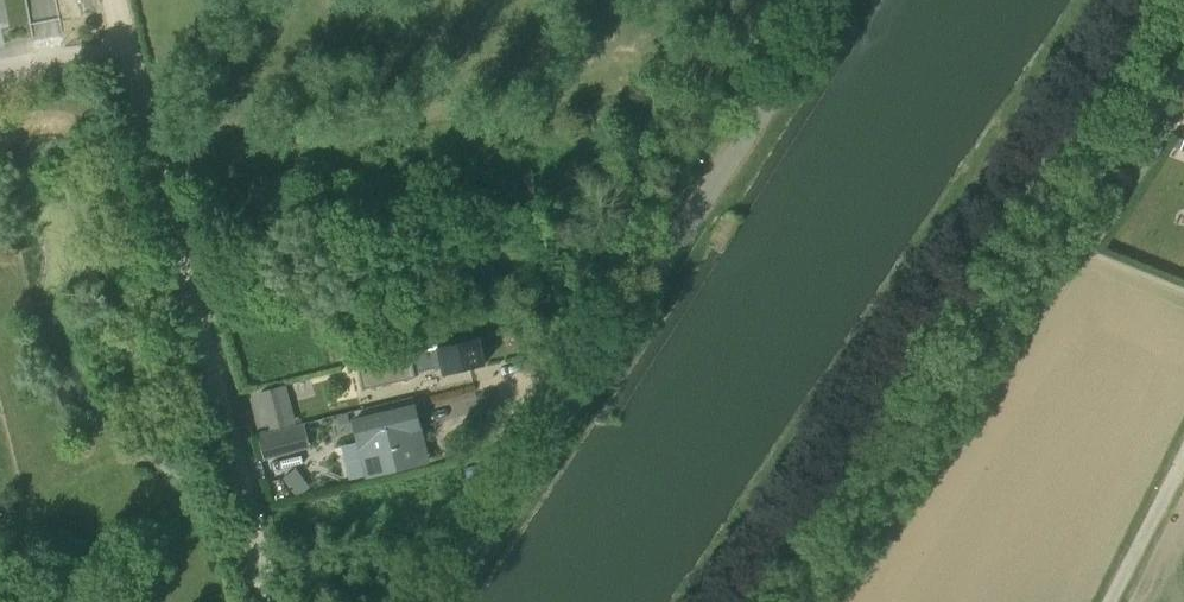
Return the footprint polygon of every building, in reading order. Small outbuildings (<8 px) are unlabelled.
[(442,374),(484,363),(477,336),(358,364),(358,366),(363,387),(364,387),(414,375),(414,372),(440,366),(442,373),(442,374)] [(427,460),(419,426),(414,406),(413,405),(353,420),(366,475),(427,460)] [(272,429),(278,421),(260,408),(251,420),(266,432),(270,428),(272,429)]
